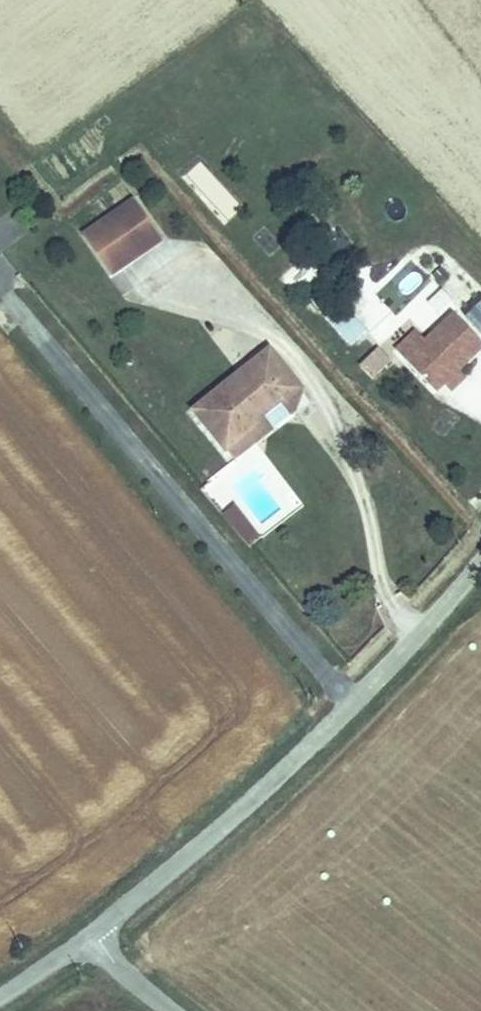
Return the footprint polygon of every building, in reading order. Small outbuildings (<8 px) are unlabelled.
[(158,238),(135,202),(89,232),(112,268),(158,238)] [(412,263),(379,286),(391,302),(423,278),(412,263)] [(320,286),(302,302),(345,350),(363,334),(320,286)] [(458,316),(424,347),(402,366),(431,398),(443,386),(462,369),(480,351),(480,344),(458,316)] [(394,357),(402,366),(424,347),(415,337),(394,357)] [(371,382),(391,359),(375,346),(356,369),(371,382)] [(303,387),(277,352),(199,409),(229,450),(266,423),(262,417),(303,387)] [(443,386),(452,396),(471,379),(462,369),(443,386)] [(260,536),(235,504),(222,515),(248,546),(260,536)]
